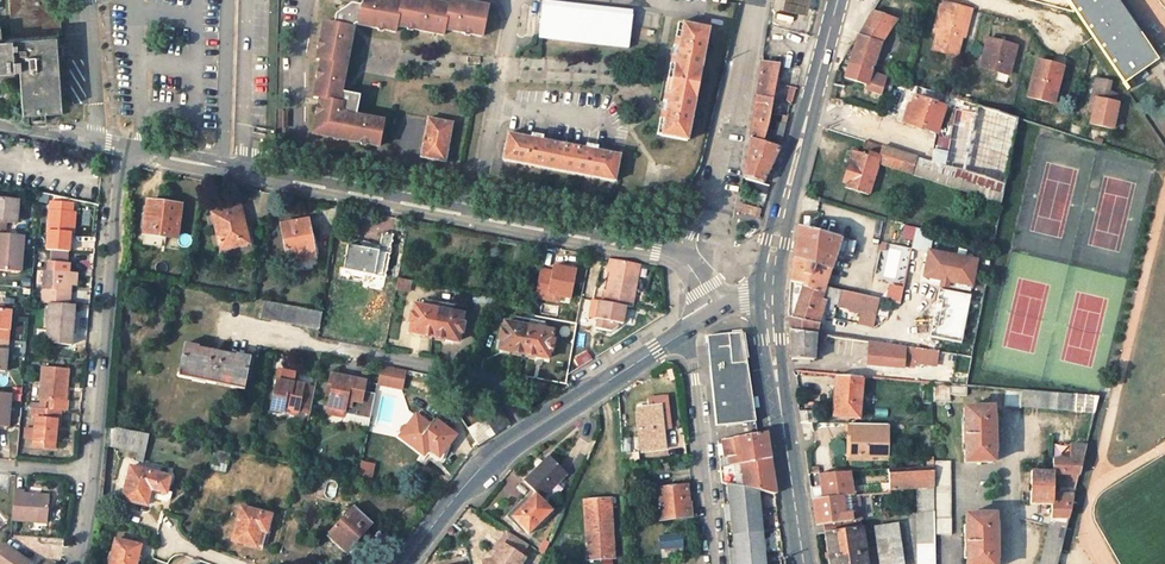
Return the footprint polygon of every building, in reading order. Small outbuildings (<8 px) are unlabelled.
[(58,0),(8,0),(11,38),(1,39),(0,27),(0,72),(17,71),(21,114),(60,111),(54,36),(61,35),(58,0)] [(483,36),(487,8),(468,5),(468,6),(459,4),(459,3),(451,1),(449,7),(430,3),(430,5),(422,3),(422,1),(415,0),(401,0),(401,3),(385,0),(364,0),(363,6),(352,4),(337,14),(335,24),(325,22),(322,40),(326,41),(324,50),(320,49),(318,59),(322,60),(320,70),(324,71),(322,80),(318,79),(315,97),(320,98),(319,105),(323,106),(322,115),(317,114),(314,132),(378,145),(384,120),(355,115),(360,95),(340,90),(342,82),(340,82),(342,73),(344,73),(349,43),(348,43),(349,33),(351,33),(353,23),(357,20),(378,24),(378,21),(387,22),(387,26),(396,28),(397,23),(406,24),(407,20),(416,22),(416,26),(444,31),(445,26),(464,30),(464,26),(473,27),(472,34),(483,36)] [(632,11),(543,0),(538,38),(628,48),(632,11)] [(782,9),(807,14),(810,0),(784,0),(782,9)] [(1124,86),(1131,82),(1130,81),(1158,62),(1140,36),(1135,39),(1109,0),(1066,0),(1124,86)] [(1140,36),(1116,0),(1109,0),(1135,39),(1140,36)] [(941,14),(936,33),(931,50),(954,56),(960,37),(964,19),(960,18),(962,8),(940,2),(937,13),(941,14)] [(972,11),(962,8),(960,18),(964,19),(960,37),(965,38),(972,11)] [(858,36),(848,65),(871,72),(881,44),(890,33),(896,19),(872,11),(864,25),(858,36)] [(932,32),(936,33),(941,14),(937,13),(932,32)] [(709,30),(683,24),(679,48),(675,48),(673,57),(677,57),(668,103),(664,103),(663,113),(666,113),(662,136),(687,141),(709,30)] [(986,39),(978,68),(1008,75),(1015,47),(986,39)] [(1036,61),(1027,97),(1053,103),(1062,68),(1036,61)] [(779,66),(761,63),(756,96),(773,100),(779,66)] [(871,72),(848,65),(844,77),(865,84),(865,85),(889,95),(894,79),(871,72)] [(1094,78),(1090,99),(1093,100),(1091,112),(1089,124),(1111,128),(1115,102),(1113,102),(1115,93),(1104,91),(1106,80),(1094,78)] [(1131,82),(1124,86),(1128,92),(1135,88),(1131,82)] [(795,88),(789,87),(785,101),(791,104),(795,88)] [(1006,186),(1019,119),(918,87),(906,122),(937,131),(945,107),(956,110),(944,166),(1006,186)] [(770,115),(773,100),(756,96),(752,119),(768,123),(770,115)] [(777,122),(772,144),(780,147),(788,116),(782,115),(780,123),(777,122)] [(453,123),(428,118),(420,157),(445,162),(453,123)] [(1057,118),(1053,129),(1065,134),(1069,122),(1057,118)] [(763,142),(768,123),(752,119),(749,139),(763,142)] [(615,180),(620,155),(596,151),(597,147),(587,145),(586,149),(542,140),(543,137),(532,135),(532,138),(508,134),(503,159),(615,180)] [(749,139),(743,179),(762,183),(768,171),(775,157),(780,147),(772,144),(763,142),(749,139)] [(877,163),(1003,203),(1006,186),(944,166),(865,141),(861,153),(853,151),(842,183),(845,184),(844,188),(867,195),(877,163)] [(7,234),(8,222),(18,222),(20,199),(0,198),(0,233),(7,234)] [(54,201),(52,209),(72,211),(73,202),(54,201)] [(163,236),(175,238),(179,206),(146,201),(142,234),(163,236)] [(235,242),(246,239),(238,206),(210,213),(219,251),(236,246),(235,242)] [(71,251),(72,233),(74,211),(72,211),(52,209),(48,249),(71,251)] [(301,260),(313,257),(307,220),(281,224),(287,260),(301,258),(301,260)] [(794,243),(790,282),(804,284),(803,287),(820,292),(822,288),(834,252),(851,256),(855,244),(796,227),(794,243)] [(923,230),(915,228),(909,256),(917,258),(923,230)] [(7,234),(0,233),(0,269),(22,271),(25,235),(7,234)] [(342,271),(383,278),(391,236),(381,233),(377,250),(348,245),(342,271)] [(163,236),(142,234),(141,244),(162,246),(163,236)] [(898,278),(907,249),(889,243),(880,272),(898,278)] [(51,260),(68,260),(69,252),(51,251),(51,260)] [(976,260),(928,251),(924,277),(942,280),(943,278),(948,279),(947,281),(971,286),(976,260)] [(73,284),(74,271),(70,271),(71,262),(52,260),(52,270),(47,269),(45,302),(52,302),(72,304),(73,284)] [(607,291),(604,301),(629,306),(633,307),(641,266),(615,260),(609,291),(607,291)] [(532,297),(566,302),(571,266),(547,263),(547,268),(536,266),(532,297)] [(924,277),(920,276),(919,282),(970,292),(971,286),(947,281),(948,279),(943,278),(942,280),(924,277)] [(411,296),(413,281),(400,278),(397,293),(411,296)] [(900,301),(903,287),(892,285),(888,299),(900,301)] [(788,322),(817,326),(822,309),(825,310),(827,303),(848,310),(848,312),(873,317),(876,299),(822,288),(820,292),(803,287),(794,318),(788,317),(788,322)] [(316,329),(320,311),(262,299),(258,316),(316,329)] [(629,306),(604,301),(602,301),(598,320),(601,320),(599,329),(614,332),(620,328),(621,324),(625,325),(629,306)] [(77,305),(72,304),(52,302),(48,341),(73,343),(77,305)] [(409,332),(434,337),(438,310),(414,305),(413,313),(410,312),(408,323),(411,324),(409,332)] [(10,340),(12,309),(0,308),(0,339),(10,340)] [(438,310),(434,337),(457,342),(459,333),(462,334),(463,324),(461,324),(463,315),(438,310)] [(789,331),(814,334),(817,326),(788,322),(788,325),(789,331)] [(500,350),(524,354),(529,328),(505,324),(504,331),(501,331),(499,342),(502,342),(500,350)] [(553,333),(529,328),(524,354),(548,359),(549,351),(552,352),(554,341),(551,341),(553,333)] [(789,331),(791,348),(792,360),(812,362),(813,344),(814,342),(825,344),(826,336),(814,334),(789,331)] [(728,335),(706,338),(708,351),(729,348),(728,335)] [(7,370),(10,340),(0,339),(0,369),(7,370)] [(870,342),(869,356),(867,370),(902,373),(904,356),(922,358),(923,350),(891,346),(870,342)] [(179,377),(243,390),(250,358),(237,356),(237,357),(198,349),(198,347),(185,345),(179,377)] [(730,365),(729,348),(708,351),(709,368),(730,365)] [(709,368),(716,428),(755,423),(746,363),(730,365),(709,368)] [(373,385),(399,390),(404,370),(378,364),(373,385)] [(42,398),(41,408),(63,410),(67,410),(68,401),(66,401),(68,369),(43,367),(40,398),(42,398)] [(285,411),(300,415),(311,417),(316,390),(296,386),(298,375),(282,372),(273,412),(284,415),(285,411)] [(860,377),(855,377),(839,375),(836,375),(834,393),(829,392),(828,416),(858,420),(860,377)] [(375,396),(363,393),(357,392),(359,383),(331,377),(326,397),(329,398),(326,414),(343,417),(343,416),(370,421),(375,396)] [(969,386),(966,386),(933,384),(934,403),(950,403),(950,396),(969,396),(969,386)] [(1024,391),(1008,390),(1006,406),(1010,406),(1022,407),(1024,391)] [(1098,397),(1024,391),(1022,407),(1093,413),(1098,397)] [(9,426),(12,393),(0,392),(0,425),(9,426)] [(640,451),(662,449),(658,406),(636,409),(640,451)] [(35,447),(46,447),(47,441),(57,442),(58,430),(59,420),(62,420),(63,410),(41,408),(35,407),(34,418),(37,418),(35,447)] [(965,445),(965,463),(993,463),(993,452),(995,451),(995,419),(993,419),(992,408),(965,408),(965,426),(963,427),(964,445),(965,445)] [(800,423),(815,424),(815,413),(799,413),(800,423)] [(399,438),(419,453),(423,447),(438,457),(454,436),(433,420),(429,426),(415,416),(399,438)] [(889,425),(862,425),(849,424),(849,435),(852,435),(852,458),(888,458),(889,425)] [(150,436),(108,427),(106,448),(144,455),(150,436)] [(775,495),(768,446),(766,433),(718,443),(722,485),(728,487),(764,493),(775,495)] [(1074,496),(1056,496),(1056,491),(1053,490),(1053,475),(1067,476),(1067,482),(1077,483),(1085,447),(1069,447),(1069,461),(1054,461),(1053,473),(1031,472),(1029,506),(1051,506),(1051,517),(1039,563),(1057,563),(1074,496)] [(216,452),(213,463),(228,466),(230,455),(216,452)] [(620,461),(636,461),(636,452),(620,453),(620,461)] [(511,517),(528,534),(551,512),(539,500),(565,475),(549,458),(523,483),(534,494),(511,517)] [(355,476),(370,478),(373,463),(358,460),(355,476)] [(934,462),(934,468),(935,489),(935,510),(935,539),(951,538),(950,461),(934,462)] [(935,489),(934,468),(888,471),(889,491),(918,490),(935,489)] [(166,479),(131,469),(121,502),(135,506),(136,503),(146,505),(150,493),(153,494),(152,502),(162,504),(163,504),(164,504),(165,504),(166,503),(167,503),(167,502),(168,502),(170,496),(162,493),(166,479)] [(850,481),(850,474),(819,476),(820,484),(850,481)] [(357,479),(347,477),(345,485),(356,487),(357,479)] [(324,495),(332,497),(337,482),(328,480),(324,495)] [(821,500),(852,497),(850,481),(820,484),(821,500)] [(659,523),(690,519),(690,504),(687,504),(686,494),(685,487),(656,491),(659,523)] [(728,487),(730,507),(724,507),(726,524),(732,524),(734,550),(729,551),(730,563),(771,563),(764,493),(728,487)] [(918,490),(918,513),(935,510),(935,489),(918,490)] [(31,520),(48,521),(50,496),(25,494),(26,490),(15,490),(12,518),(31,520)] [(862,521),(863,521),(859,497),(852,497),(821,500),(812,500),(816,527),(823,527),(862,521)] [(587,561),(613,560),(611,500),(584,502),(587,561)] [(324,536),(341,551),(354,538),(357,541),(373,525),(353,507),(324,536)] [(246,544),(258,547),(264,528),(269,529),(272,517),(242,509),(233,542),(246,546),(246,544)] [(935,539),(935,510),(918,513),(919,563),(936,563),(935,539)] [(966,563),(994,563),(993,559),(995,559),(995,525),(994,525),(993,515),(966,515),(966,536),(964,536),(965,553),(966,553),(966,563)] [(823,527),(828,563),(867,563),(862,521),(823,527)] [(899,525),(875,529),(879,563),(904,563),(899,525)] [(525,549),(523,541),(502,529),(486,556),(474,560),(475,563),(517,563),(525,549)] [(662,559),(683,556),(681,536),(660,538),(662,559)] [(131,556),(134,557),(137,546),(115,540),(112,551),(110,550),(106,563),(129,563),(131,556)] [(0,550),(0,563),(33,563),(4,544),(0,550)]
